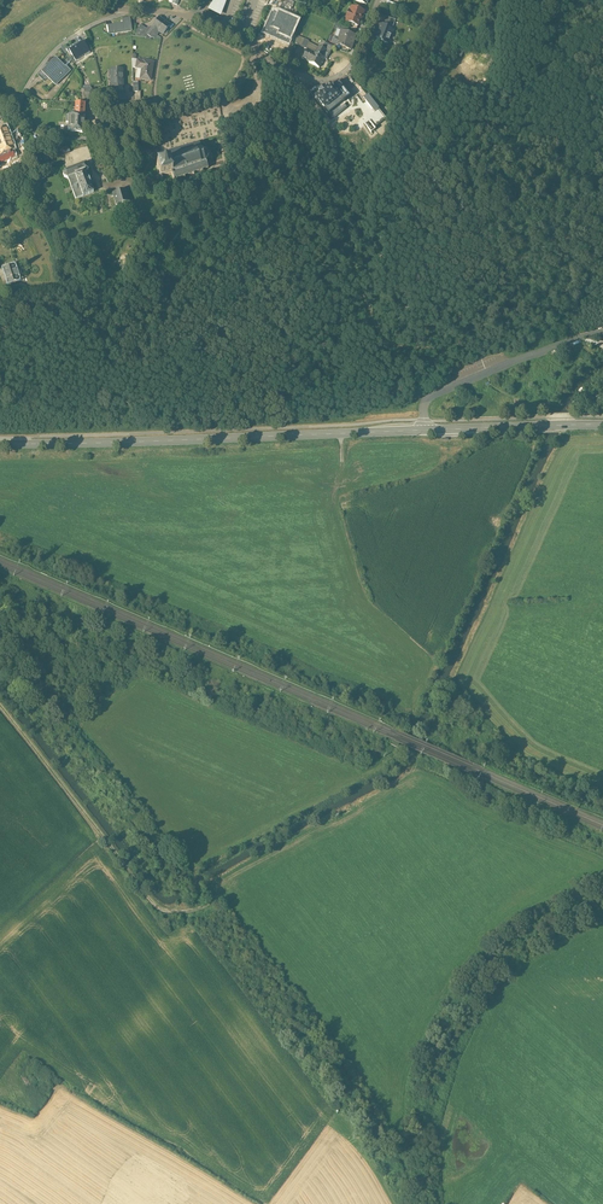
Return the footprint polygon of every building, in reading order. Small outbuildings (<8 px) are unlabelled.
[(363,11),(369,13),(373,3),(367,1),(364,0),(360,9),(363,10),(363,11)] [(396,0),(392,0),(386,15),(395,18),(401,2),(396,0)] [(368,14),(359,10),(357,15),(352,14),(351,17),(350,18),(351,18),(349,21),(354,23),(353,25),(363,28),(364,25),(367,18),(368,15),(368,14)] [(393,29),(383,25),(382,29),(392,33),(393,29)] [(353,33),(349,31),(347,36),(346,35),(343,42),(347,43),(346,46),(347,47),(347,49),(349,50),(351,49),(352,49),(354,49),(355,50),(357,43),(359,42),(359,40),(360,36),(356,34),(355,33),(354,32),(353,33)] [(392,44),(382,40),(379,47),(379,48),(384,50),(383,52),(388,53),(392,44)] [(168,51),(158,44),(148,58),(143,64),(152,65),(154,62),(158,58),(161,61),(168,51)] [(122,50),(107,52),(108,60),(130,57),(129,45),(122,46),(122,50)] [(351,49),(349,50),(347,49),(347,47),(344,53),(345,53),(352,56),(353,53),(353,50),(354,49),(352,49),(351,49)] [(379,48),(377,48),(373,60),(378,63),(378,64),(384,66),(389,54),(388,53),(383,52),(384,50),(379,48)] [(352,59),(339,55),(336,62),(334,68),(334,69),(347,73),(352,59)] [(302,63),(297,60),(293,67),(299,70),(302,63)] [(82,68),(73,73),(72,72),(66,76),(69,80),(70,79),(75,87),(89,78),(82,68)] [(330,71),(322,68),(320,72),(323,74),(320,81),(322,82),(324,83),(330,71)] [(311,77),(304,73),(300,82),(306,85),(311,77)] [(313,77),(311,77),(306,85),(306,86),(311,89),(316,79),(313,77)] [(320,81),(316,79),(311,89),(317,92),(322,82),(320,81)] [(59,94),(57,91),(57,90),(56,88),(45,99),(49,104),(51,102),(54,104),(53,105),(58,110),(69,98),(65,94),(69,89),(66,87),(59,94)] [(140,96),(151,98),(152,89),(141,87),(141,88),(137,87),(136,96),(140,96)] [(121,96),(109,97),(109,103),(110,103),(111,115),(115,115),(122,114),(121,114),(120,106),(121,106),(121,96)] [(151,98),(140,96),(139,106),(148,108),(149,103),(150,103),(151,98)] [(335,105),(329,110),(328,109),(322,113),(319,110),(312,116),(315,119),(312,121),(321,133),(322,132),(330,142),(344,130),(340,125),(347,119),(335,105)] [(91,118),(84,121),(87,128),(94,124),(91,118)] [(84,131),(75,130),(74,139),(73,139),(73,141),(84,142),(84,131)] [(73,141),(71,141),(71,143),(66,142),(65,150),(68,150),(67,158),(70,158),(70,159),(83,160),(84,142),(73,141)] [(0,154),(0,173),(2,178),(9,176),(14,173),(6,152),(0,154)] [(191,171),(184,173),(184,172),(182,172),(182,174),(175,176),(175,174),(174,175),(174,176),(165,179),(165,177),(164,178),(164,179),(162,180),(165,187),(156,190),(158,200),(155,201),(156,203),(159,202),(160,205),(161,204),(161,202),(170,199),(172,203),(173,202),(172,199),(176,198),(177,198),(177,197),(180,196),(183,205),(184,204),(181,196),(189,193),(189,194),(190,194),(190,193),(198,190),(198,191),(199,191),(199,190),(203,188),(204,189),(205,189),(204,188),(205,184),(208,184),(208,183),(205,183),(204,179),(206,178),(205,177),(203,178),(200,176),(200,174),(199,174),(197,169),(192,171),(192,169),(190,170),(191,171)] [(67,172),(57,176),(60,183),(70,179),(67,172)] [(14,173),(9,176),(10,179),(11,183),(19,180),(16,173),(14,173)] [(0,179),(0,187),(5,185),(4,182),(10,179),(9,176),(2,178),(0,179)] [(85,189),(64,197),(63,200),(64,203),(67,204),(75,224),(93,218),(85,197),(88,196),(85,189)] [(125,215),(112,219),(115,229),(128,226),(125,215)] [(14,286),(4,290),(7,301),(9,305),(19,302),(14,286)]
